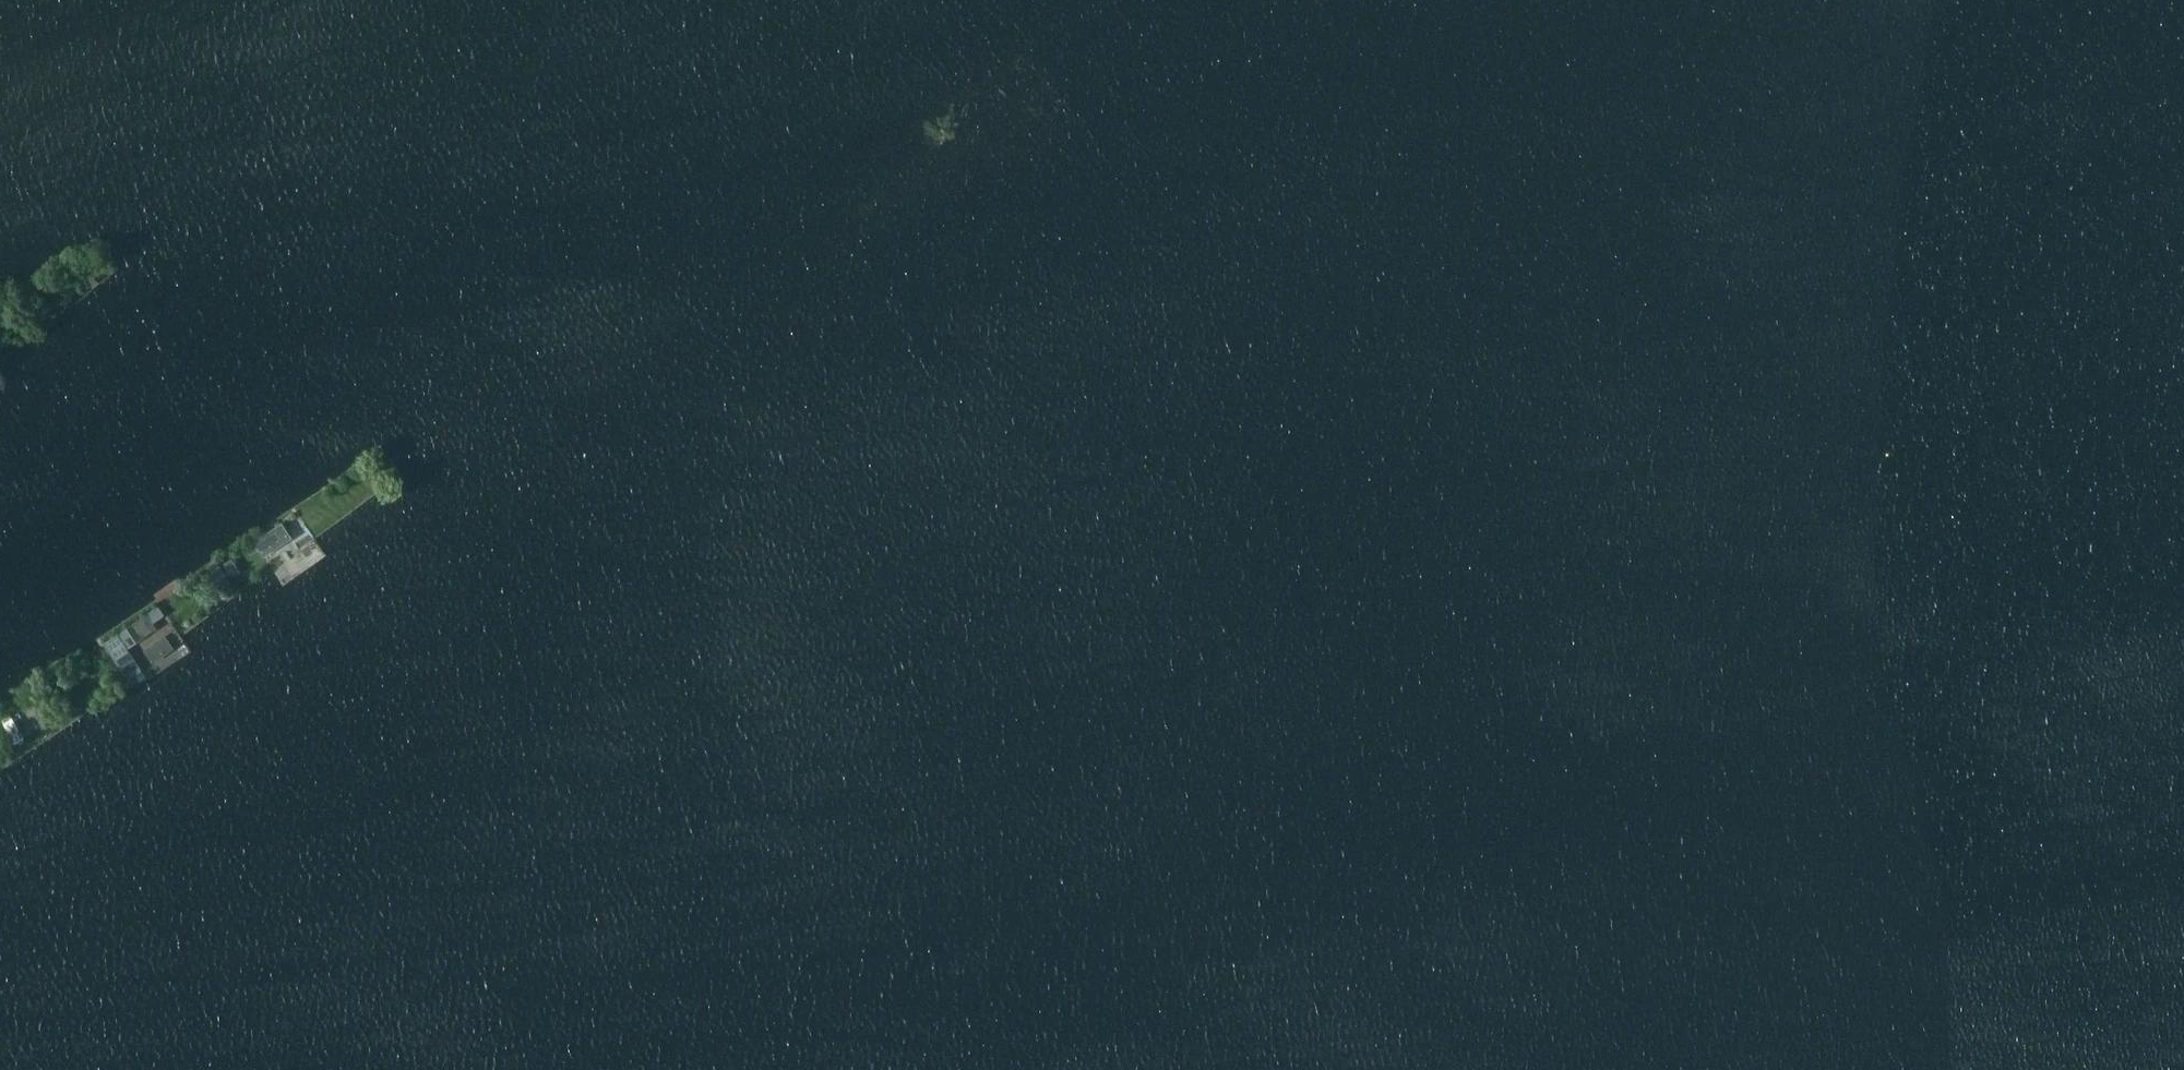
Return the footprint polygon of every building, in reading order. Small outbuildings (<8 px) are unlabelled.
[(282,524),(254,542),(264,556),(291,538),(282,524)] [(254,542),(246,547),(250,553),(257,548),(254,542)] [(229,559),(222,563),(230,576),(238,571),(229,559)] [(216,563),(206,570),(216,584),(226,577),(216,563)] [(156,606),(146,613),(152,622),(162,615),(156,606)] [(133,621),(115,633),(124,647),(142,635),(133,621)] [(131,659),(117,668),(123,679),(138,669),(131,659)]
